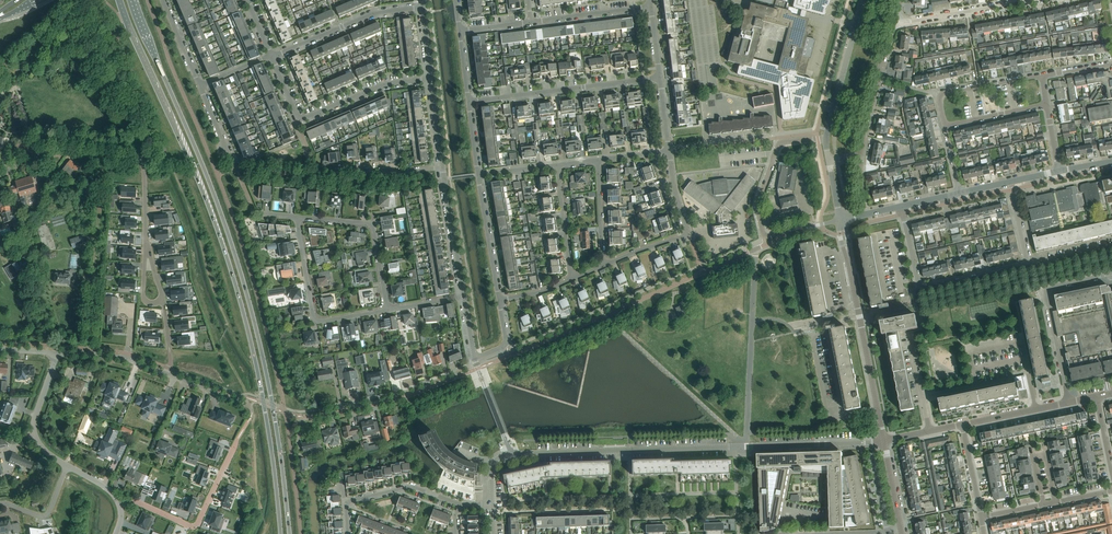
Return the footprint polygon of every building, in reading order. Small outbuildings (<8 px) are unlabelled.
[(189,0),(187,0),(179,4),(181,9),(191,5),(189,0)] [(235,0),(233,0),(225,3),(227,9),(237,4),(235,0)] [(275,0),(266,0),(263,1),(263,0),(282,45),(281,42),(291,38),(275,0)] [(358,0),(356,0),(352,1),(356,10),(361,8),(358,0)] [(772,4),(770,9),(750,4),(748,11),(746,11),(745,10),(744,11),(743,11),(743,12),(742,13),(742,14),(742,15),(743,16),(744,16),(744,17),(738,39),(734,38),(728,61),(739,64),(739,67),(737,73),(737,74),(737,75),(738,75),(777,86),(778,86),(778,87),(779,97),(782,119),(782,120),(783,120),(784,120),(803,118),(804,118),(804,117),(814,82),(814,81),(813,80),(812,80),(811,79),(804,78),(804,77),(804,76),(803,76),(808,58),(809,58),(810,59),(815,40),(813,39),(806,37),(807,33),(808,34),(809,33),(810,33),(810,32),(811,32),(811,31),(811,30),(811,29),(810,29),(810,28),(809,28),(806,27),(807,25),(808,19),(803,18),(805,11),(813,14),(815,14),(822,16),(823,16),(824,16),(824,15),(825,15),(825,14),(825,9),(826,7),(828,4),(829,2),(829,0),(794,0),(792,8),(788,6),(789,0),(755,0),(772,4)] [(1100,0),(1093,2),(1095,10),(1102,9),(1100,0)] [(356,10),(352,1),(347,4),(351,13),(356,10)] [(519,7),(520,7),(520,2),(509,4),(506,4),(507,10),(508,14),(515,13),(514,9),(520,9),(519,7)] [(1093,2),(1086,3),(1089,15),(1096,14),(1095,10),(1093,2)] [(1089,15),(1086,3),(1080,5),(1082,13),(1082,17),(1089,15)] [(240,10),(237,4),(227,9),(224,10),(227,16),(240,10)] [(351,13),(347,4),(341,6),(345,15),(351,13)] [(194,10),(191,5),(181,9),(183,15),(194,10)] [(1082,13),(1080,5),(1073,6),(1075,15),(1082,13)] [(345,15),(341,6),(336,9),(339,17),(345,15)] [(1075,15),(1073,6),(1066,8),(1068,17),(1075,15)] [(475,7),(468,8),(469,15),(472,15),(472,18),(484,17),(481,17),(482,8),(483,7),(475,8),(475,7)] [(1069,20),(1068,17),(1066,8),(1059,10),(1062,22),(1069,20)] [(196,16),(194,10),(183,15),(186,20),(196,16)] [(335,19),(332,10),(326,13),(330,21),(335,19)] [(1062,22),(1059,10),(1053,11),(1055,20),(1055,23),(1062,22)] [(1055,20),(1053,11),(1046,13),(1048,22),(1055,20)] [(243,18),(241,12),(227,17),(230,23),(233,22),(243,18)] [(330,21),(326,13),(321,15),(324,24),(330,21)] [(677,13),(674,13),(663,15),(664,18),(665,18),(665,21),(675,20),(678,19),(677,13)] [(1046,22),(1044,13),(1037,15),(1038,23),(1046,22)] [(324,24),(321,15),(315,17),(319,26),(324,24)] [(1038,23),(1037,15),(1030,16),(1032,27),(1035,27),(1035,24),(1038,23)] [(199,21),(196,16),(186,20),(188,26),(199,21)] [(397,18),(396,18),(397,21),(398,21),(398,27),(411,25),(411,23),(412,23),(411,19),(410,19),(410,16),(397,18)] [(1030,16),(1023,17),(1025,28),(1032,27),(1030,16)] [(319,26),(315,17),(310,20),(314,28),(319,26)] [(1018,29),(1025,28),(1023,17),(1016,18),(1018,29)] [(232,29),(245,23),(243,18),(233,22),(230,23),(232,29)] [(632,18),(626,19),(627,28),(633,28),(633,29),(636,29),(635,21),(635,18),(632,19),(632,18)] [(1018,29),(1016,18),(1009,20),(1011,31),(1018,29)] [(314,28),(310,20),(304,22),(308,31),(314,28)] [(1011,31),(1009,20),(1002,21),(1004,29),(1005,33),(1011,31)] [(1004,29),(1002,21),(996,22),(997,31),(1004,29)] [(308,31),(304,22),(299,24),(302,33),(308,31)] [(997,31),(996,22),(989,23),(990,32),(997,31)] [(202,29),(199,23),(189,28),(191,33),(202,29)] [(245,23),(232,29),(234,34),(248,28),(245,23)] [(382,32),(378,23),(372,25),(376,34),(382,32)] [(990,32),(989,23),(982,24),(983,33),(990,32)] [(983,33),(982,24),(975,26),(976,29),(971,30),(973,38),(977,38),(977,34),(983,33)] [(376,34),(372,25),(367,28),(371,36),(376,34)] [(677,33),(676,26),(665,28),(665,31),(667,31),(667,34),(670,34),(670,37),(678,36),(678,32),(677,33)] [(969,39),(968,27),(956,29),(957,40),(969,39)] [(250,34),(248,28),(234,34),(237,40),(240,38),(250,34)] [(371,36),(367,28),(361,30),(365,39),(371,36)] [(204,34),(202,29),(191,33),(194,39),(204,34)] [(957,40),(956,29),(949,29),(950,38),(950,40),(957,40)] [(365,39),(361,30),(356,32),(360,41),(365,39)] [(943,39),(942,30),(935,31),(936,39),(936,41),(943,40),(943,39)] [(360,41),(356,32),(350,35),(354,43),(360,41)] [(484,44),(485,34),(488,34),(488,33),(477,35),(478,35),(478,37),(472,37),(473,44),(480,44),(480,45),(487,44),(487,43),(484,44)] [(206,40),(204,34),(194,39),(196,44),(206,40)] [(242,44),(252,39),(250,34),(240,38),(242,44)] [(353,44),(349,35),(343,38),(347,46),(353,44)] [(678,46),(677,39),(679,39),(678,36),(670,37),(671,40),(668,40),(668,43),(667,43),(667,47),(678,46)] [(910,44),(910,37),(902,36),(901,43),(910,44)] [(347,46),(343,38),(338,40),(342,49),(347,46)] [(244,49),(255,45),(252,39),(242,44),(239,45),(241,50),(244,49)] [(209,45),(206,40),(196,44),(198,50),(209,45)] [(342,49),(338,40),(332,42),(336,51),(342,49)] [(336,51),(332,42),(327,45),(331,53),(336,51)] [(1059,43),(1060,49),(1061,58),(1068,57),(1067,48),(1066,48),(1066,46),(1064,46),(1063,42),(1059,43)] [(1095,54),(1094,45),(1094,42),(1087,43),(1088,55),(1095,54)] [(909,51),(910,44),(901,43),(900,50),(909,51)] [(1081,56),(1080,44),(1080,43),(1073,44),(1073,47),(1074,56),(1081,56)] [(1088,55),(1087,43),(1080,44),(1081,56),(1088,55)] [(1109,52),(1108,44),(1101,45),(1102,53),(1109,52)] [(211,50),(209,45),(198,50),(201,55),(211,50)] [(257,50),(255,45),(244,49),(247,54),(257,50)] [(331,53),(327,45),(321,47),(325,56),(331,53)] [(325,56),(321,47),(316,49),(320,58),(325,56)] [(1050,48),(1043,49),(1045,60),(1052,59),(1050,48)] [(320,58),(316,49),(310,52),(314,61),(320,58)] [(1045,60),(1043,49),(1036,50),(1038,61),(1045,60)] [(1061,58),(1060,49),(1053,50),(1054,59),(1061,58)] [(213,56),(211,50),(201,55),(203,60),(213,56)] [(249,60),(259,56),(257,50),(247,54),(247,55),(245,55),(245,57),(246,60),(247,60),(249,59),(249,60)] [(1036,50),(1029,51),(1031,63),(1038,61),(1036,50)] [(636,61),(635,54),(630,55),(627,51),(622,52),(623,63),(627,63),(627,62),(630,62),(630,67),(638,66),(637,61),(636,61)] [(1029,51),(1022,52),(1023,55),(1024,64),(1031,63),(1029,51)] [(624,68),(623,63),(622,52),(610,54),(611,65),(613,65),(614,69),(624,68)] [(682,52),(679,52),(670,53),(670,56),(668,56),(669,60),(680,59),(683,58),(682,52)] [(904,64),(905,57),(913,58),(913,55),(909,54),(902,53),(901,56),(896,56),(895,63),(904,64)] [(1015,53),(1009,54),(1009,58),(1011,66),(1018,65),(1016,56),(1015,53)] [(609,65),(608,60),(608,54),(600,55),(600,58),(596,59),(598,71),(602,71),(602,69),(604,69),(603,65),(604,65),(604,66),(609,65)] [(1024,64),(1023,55),(1016,56),(1018,65),(1024,64)] [(216,61),(213,56),(203,60),(205,66),(216,61)] [(598,71),(596,59),(592,59),(591,56),(584,57),(585,68),(590,68),(590,67),(591,67),(591,71),(593,70),(594,72),(598,71)] [(995,56),(988,58),(989,61),(990,70),(997,69),(995,60),(995,56)] [(317,98),(299,57),(289,61),(288,58),(288,59),(308,105),(308,104),(307,102),(317,98)] [(583,73),(582,60),(574,61),(574,58),(570,59),(570,63),(571,70),(575,69),(576,68),(577,74),(583,73)] [(1011,66),(1009,58),(1002,59),(1004,67),(1011,66)] [(386,68),(383,59),(377,62),(381,70),(386,68)] [(1004,67),(1002,59),(995,60),(997,69),(1004,67)] [(415,60),(403,62),(404,68),(416,66),(416,64),(417,64),(416,60),(415,60)] [(218,67),(216,61),(205,66),(208,71),(218,67)] [(557,71),(556,64),(551,64),(551,61),(544,62),(545,73),(549,73),(549,72),(550,72),(551,77),(557,76),(557,71)] [(570,63),(566,63),(566,62),(565,62),(564,61),(561,61),(560,62),(560,63),(558,63),(560,76),(566,75),(565,70),(567,70),(571,70),(570,63)] [(990,70),(989,61),(977,63),(979,72),(990,70)] [(381,70),(377,62),(372,64),(375,73),(381,70)] [(545,73),(544,62),(540,62),(537,66),(532,67),(533,74),(534,79),(540,78),(539,73),(541,73),(541,74),(545,73)] [(252,68),(249,69),(252,75),(265,69),(263,63),(252,68)] [(531,75),(529,63),(525,63),(523,65),(517,66),(518,69),(519,81),(524,81),(523,79),(525,79),(525,76),(531,75)] [(895,63),(894,70),(903,71),(904,71),(903,78),(903,81),(911,83),(911,79),(912,72),(912,68),(906,68),(906,64),(904,64),(895,63)] [(375,73),(372,64),(366,66),(370,75),(375,73)] [(955,65),(948,66),(949,69),(951,78),(957,76),(955,68),(955,65)] [(971,73),(969,65),(962,66),(964,75),(971,73)] [(370,75),(366,66),(361,69),(365,77),(370,75)] [(518,69),(513,70),(512,66),(505,67),(506,78),(510,78),(510,77),(513,77),(513,81),(515,80),(515,82),(519,81),(518,69)] [(964,75),(962,66),(955,68),(957,76),(964,75)] [(220,72),(218,67),(208,71),(210,77),(220,72)] [(265,69),(252,75),(254,80),(257,79),(267,74),(265,69)] [(365,77),(361,69),(355,71),(359,80),(365,77)] [(951,78),(949,69),(942,71),(944,80),(951,78)] [(944,80),(942,71),(935,73),(937,81),(944,80)] [(356,81),(352,72),(346,75),(350,84),(356,81)] [(682,78),(682,72),(671,73),(671,77),(673,77),(673,80),(676,79),(676,82),(684,81),(684,78),(682,78)] [(1111,75),(1111,74),(1111,73),(1110,73),(1108,72),(1104,72),(1097,73),(1095,74),(1092,74),(1086,75),(1087,85),(1088,87),(1097,85),(1100,85),(1104,87),(1105,91),(1106,98),(1106,100),(1111,99),(1111,75)] [(937,81),(935,73),(928,74),(930,83),(937,81)] [(260,84),(270,80),(267,74),(257,79),(260,84)] [(930,83),(928,74),(921,76),(924,85),(930,83)] [(350,84),(346,75),(341,77),(345,86),(350,84)] [(924,85),(921,76),(914,77),(917,86),(924,85)] [(345,86),(341,77),(335,80),(339,88),(345,86)] [(1057,89),(1055,89),(1057,100),(1066,99),(1064,88),(1069,87),(1070,93),(1069,93),(1071,101),(1078,100),(1076,87),(1074,77),(1067,79),(1068,84),(1066,84),(1065,81),(1060,82),(1060,81),(1056,81),(1057,89)] [(490,87),(492,78),(484,79),(484,78),(477,79),(478,86),(485,85),(485,88),(483,88),(483,89),(493,87),(490,87)] [(226,86),(224,80),(213,84),(216,90),(226,86)] [(272,85),(270,80),(260,84),(258,85),(257,86),(259,90),(260,90),(262,89),(262,90),(272,85)] [(339,88),(335,80),(330,82),(334,91),(339,88)] [(684,91),(683,85),(684,84),(684,81),(676,82),(677,85),(674,86),(674,89),(673,89),(673,93),(684,91)] [(334,91),(330,82),(324,84),(328,93),(334,91)] [(274,91),(272,85),(262,90),(264,95),(274,91)] [(228,91),(226,86),(216,90),(218,95),(228,91)] [(232,90),(228,91),(218,95),(220,101),(234,95),(232,90)] [(634,105),(633,91),(629,92),(626,93),(627,104),(627,106),(634,105)] [(641,102),(640,91),(637,91),(633,91),(634,105),(642,105),(641,102)] [(278,98),(275,93),(265,97),(268,103),(278,98)] [(619,105),(618,94),(615,94),(615,93),(611,94),(613,108),(620,107),(619,105)] [(899,95),(898,95),(886,93),(884,100),(893,101),(897,102),(899,95)] [(613,108),(611,94),(607,94),(607,95),(604,96),(605,106),(605,109),(613,108)] [(774,104),(772,94),(752,98),(754,108),(774,104)] [(236,101),(234,95),(220,101),(223,106),(236,101)] [(389,106),(385,96),(379,98),(384,108),(389,106)] [(597,107),(596,97),(593,97),(593,96),(589,97),(591,111),(598,110),(597,107)] [(591,111),(589,97),(585,97),(585,98),(582,98),(583,109),(583,112),(591,111)] [(280,104),(278,98),(268,103),(270,108),(280,104)] [(384,108),(379,98),(374,101),(378,111),(384,108)] [(569,114),(567,99),(563,100),(563,101),(560,101),(561,112),(561,115),(569,114)] [(575,110),(574,99),(571,100),(571,99),(567,99),(569,114),(576,113),(575,110)] [(918,101),(915,102),(916,108),(917,107),(928,105),(927,99),(918,100),(918,101)] [(892,109),(893,101),(884,100),(883,107),(892,109)] [(238,106),(236,101),(223,106),(225,112),(235,107),(238,106)] [(378,111),(374,101),(368,103),(373,113),(378,111)] [(1096,103),(1096,108),(1088,109),(1089,118),(1081,120),(1081,123),(1082,124),(1111,119),(1111,101),(1096,103)] [(546,117),(545,102),(541,103),(541,104),(538,104),(539,115),(539,118),(546,117)] [(553,113),(552,102),(549,103),(549,102),(545,102),(546,117),(547,120),(550,120),(551,119),(552,118),(551,116),(554,116),(553,113)] [(373,113),(368,103),(363,105),(367,116),(373,113)] [(272,114),(282,109),(280,104),(270,108),(267,109),(269,115),(272,113),(272,114)] [(1069,110),(1068,104),(1059,105),(1059,108),(1058,108),(1059,112),(1060,112),(1069,110)] [(367,116),(363,105),(357,108),(362,118),(367,116)] [(525,119),(523,105),(519,106),(516,107),(517,118),(517,120),(525,119)] [(531,116),(530,105),(527,105),(523,105),(525,119),(532,118),(531,116)] [(929,111),(928,105),(917,107),(919,114),(929,111)] [(238,113),(235,107),(225,112),(227,117),(238,113)] [(362,118),(357,108),(352,110),(356,120),(362,118)] [(274,119),(285,115),(282,109),(272,114),(274,119)] [(354,121),(350,111),(344,113),(349,123),(354,121)] [(931,118),(929,111),(919,114),(920,120),(931,118)] [(230,123),(240,118),(238,113),(227,117),(230,123)] [(349,123),(344,113),(339,116),(343,126),(349,123)] [(1041,124),(1039,113),(1032,114),(1034,123),(1034,125),(1041,124)] [(762,128),(762,127),(761,118),(761,117),(753,117),(753,114),(750,114),(750,119),(751,128),(754,128),(754,129),(762,128)] [(1034,123),(1032,114),(1025,116),(1027,124),(1034,123)] [(277,125),(287,120),(285,115),(274,119),(277,125)] [(1061,117),(1060,117),(1061,123),(1071,122),(1075,121),(1074,115),(1070,116),(1061,117)] [(343,126),(339,116),(333,118),(338,128),(343,126)] [(772,127),(771,116),(763,116),(764,116),(764,117),(761,118),(762,127),(764,127),(764,128),(772,127)] [(1027,124),(1025,116),(1019,117),(1021,125),(1027,124)] [(243,117),(240,118),(230,123),(232,128),(246,122),(243,117)] [(687,117),(676,119),(677,122),(678,122),(679,125),(687,124),(687,127),(693,126),(692,117),(687,117)] [(1021,125),(1019,117),(1012,118),(1014,127),(1021,125)] [(338,128),(333,118),(328,120),(332,130),(338,128)] [(731,132),(731,131),(729,122),(729,121),(722,121),(722,118),(719,118),(719,123),(720,132),(722,132),(723,133),(731,132)] [(750,119),(742,118),(742,119),(743,119),(743,120),(740,120),(741,130),(743,129),(743,131),(752,130),(751,128),(750,119)] [(889,120),(887,120),(878,118),(877,125),(886,127),(894,128),(894,126),(890,125),(890,123),(890,121),(889,120)] [(932,124),(931,118),(920,120),(921,123),(924,123),(925,126),(932,124)] [(1015,130),(1014,127),(1012,118),(1006,120),(1008,128),(1008,131),(1015,130)] [(289,126),(287,120),(277,125),(279,130),(289,126)] [(328,120),(322,123),(328,136),(334,134),(332,130),(328,120)] [(741,131),(741,130),(740,120),(732,120),(732,121),(729,122),(731,131),(733,131),(733,132),(741,131)] [(1008,128),(1006,120),(999,121),(1001,130),(1008,128)] [(1001,133),(1001,130),(999,121),(992,123),(995,134),(1001,133)] [(719,123),(711,122),(711,123),(711,124),(709,124),(708,124),(709,134),(712,133),(712,135),(720,134),(720,132),(719,123)] [(322,123),(317,125),(321,135),(322,138),(328,136),(322,123)] [(995,134),(992,123),(986,124),(988,136),(995,134)] [(246,124),(243,126),(233,130),(235,136),(246,131),(249,130),(246,124)] [(934,131),(932,124),(925,126),(926,132),(934,131)] [(988,136),(986,124),(980,126),(982,137),(988,136)] [(321,135),(317,125),(311,127),(316,138),(321,135)] [(877,125),(876,133),(885,134),(889,135),(890,128),(886,127),(877,125)] [(289,126),(279,130),(276,131),(278,137),(281,135),(292,131),(289,126)] [(982,137),(980,126),(973,127),(975,135),(976,138),(982,137)] [(316,138),(311,127),(306,130),(310,140),(316,138)] [(975,135),(973,127),(967,128),(969,140),(972,139),(972,136),(975,135)] [(967,128),(960,130),(963,142),(969,141),(969,140),(967,128)] [(541,130),(537,131),(538,140),(542,140),(541,133),(548,132),(548,129),(541,130)] [(633,131),(631,131),(631,134),(632,145),(636,144),(636,145),(639,145),(638,133),(638,130),(633,131)] [(642,130),(638,130),(638,133),(639,145),(643,144),(646,143),(645,132),(645,130),(642,130)] [(960,130),(953,131),(956,144),(963,142),(960,130)] [(238,141),(248,137),(246,131),(235,136),(238,141)] [(294,137),(292,131),(281,135),(284,141),(282,142),(283,145),(292,141),(291,138),(294,137)] [(935,137),(934,131),(926,132),(927,139),(935,137)] [(624,146),(623,135),(623,132),(620,133),(620,135),(616,136),(617,148),(621,147),(621,146),(624,146)] [(617,148),(616,136),(612,136),(611,134),(608,134),(609,137),(610,148),(613,147),(614,148),(617,148)] [(602,149),(601,138),(601,135),(598,135),(598,138),(594,138),(595,150),(599,150),(599,149),(602,149)] [(250,142),(248,137),(238,141),(240,147),(250,142)] [(595,150),(594,138),(590,139),(589,137),(587,137),(587,140),(588,151),(592,150),(592,151),(595,150)] [(937,144),(935,137),(927,139),(929,145),(937,144)] [(580,151),(579,141),(579,138),(576,138),(576,141),(572,141),(573,153),(577,153),(577,152),(580,151)] [(1094,138),(1091,139),(1084,140),(1085,146),(1087,154),(1093,153),(1093,150),(1096,149),(1095,142),(1094,138)] [(573,153),(572,141),(568,142),(567,139),(565,140),(565,142),(566,153),(570,153),(570,154),(573,153)] [(554,141),(550,142),(550,144),(551,156),(555,156),(555,155),(558,154),(557,143),(557,141),(554,141)] [(1105,142),(1099,143),(1098,141),(1095,142),(1096,149),(1099,149),(1100,152),(1107,150),(1105,142)] [(253,148),(250,142),(240,147),(242,152),(253,148)] [(551,156),(550,144),(546,145),(545,142),(543,143),(543,145),(544,156),(548,156),(548,157),(551,156)] [(357,153),(357,151),(358,151),(357,143),(351,144),(352,146),(347,146),(348,158),(352,158),(352,160),(359,160),(358,153),(357,153)] [(426,144),(413,146),(414,151),(427,150),(427,149),(426,148),(428,147),(427,144),(427,143),(426,144)] [(887,146),(885,145),(875,143),(874,150),(883,152),(883,151),(884,152),(886,152),(887,146)] [(528,144),(521,145),(521,148),(522,159),(526,158),(526,159),(530,159),(528,147),(528,144)] [(536,157),(535,146),(535,144),(532,144),(532,146),(528,147),(530,159),(533,158),(533,157),(536,157)] [(938,150),(937,144),(929,145),(930,152),(938,150)] [(1080,155),(1079,147),(1078,144),(1072,145),(1072,148),(1073,148),(1074,156),(1080,155)] [(376,155),(376,153),(377,153),(376,145),(371,146),(371,148),(366,148),(367,160),(371,160),(371,162),(378,162),(377,155),(376,155)] [(1072,145),(1065,146),(1067,157),(1074,156),(1073,148),(1072,148),(1072,145)] [(255,153),(253,148),(242,152),(245,158),(248,156),(250,159),(261,154),(260,151),(255,153)] [(396,155),(395,148),(390,148),(390,150),(385,151),(386,162),(390,162),(390,164),(397,164),(396,157),(395,158),(395,155),(396,155)] [(427,150),(414,151),(415,157),(427,156),(427,155),(427,153),(428,153),(428,150),(428,149),(427,149),(427,150)] [(883,155),(884,152),(883,151),(883,152),(874,150),(873,156),(881,158),(882,155),(883,155)] [(939,156),(938,150),(930,152),(932,158),(939,156)] [(1049,161),(1047,151),(1044,151),(1044,150),(1040,151),(1043,162),(1049,161)] [(1040,151),(1034,153),(1036,164),(1043,162),(1040,151)] [(333,165),(334,162),(341,161),(340,152),(334,152),(334,154),(329,154),(329,156),(324,156),(324,159),(323,158),(322,163),(326,164),(333,165)] [(1034,153),(1034,152),(1027,154),(1028,157),(1029,165),(1036,164),(1034,153)] [(1029,165),(1028,157),(1022,158),(1020,153),(1017,154),(1017,157),(1019,164),(1022,164),(1023,167),(1029,165)] [(427,156),(415,157),(416,163),(428,162),(428,159),(429,159),(429,156),(429,155),(427,155),(427,156)] [(967,162),(966,155),(959,156),(961,164),(967,162)] [(871,157),(870,160),(872,161),(871,163),(872,163),(872,165),(877,166),(878,164),(881,165),(884,166),(886,159),(881,158),(873,156),(872,157),(871,157)] [(1019,164),(1017,157),(1014,158),(1014,159),(1012,160),(1012,156),(1007,157),(1010,169),(1017,168),(1016,165),(1019,164)] [(1010,169),(1007,157),(1001,159),(1003,171),(1010,169)] [(943,164),(941,158),(935,159),(936,163),(936,166),(943,164)] [(1003,171),(1001,159),(998,160),(999,163),(995,164),(994,162),(991,163),(993,170),(996,169),(997,172),(1003,171)] [(71,177),(79,167),(70,161),(63,170),(71,177)] [(922,166),(929,164),(928,161),(918,163),(919,170),(920,170),(920,173),(924,172),(922,166)] [(793,191),(797,169),(797,166),(779,162),(778,169),(781,172),(777,191),(779,197),(780,200),(779,200),(781,209),(797,206),(795,196),(794,197),(793,192),(793,191)] [(993,170),(991,163),(988,163),(982,164),(984,175),(990,174),(990,171),(993,170)] [(984,175),(982,164),(978,165),(979,167),(976,168),(977,177),(984,175)] [(971,178),(968,166),(968,165),(965,165),(966,168),(962,169),(964,180),(971,178)] [(977,177),(976,168),(975,165),(968,166),(971,178),(977,177)] [(641,176),(654,172),(652,166),(639,170),(641,176)] [(656,179),(654,172),(641,176),(643,183),(656,179)] [(590,181),(590,173),(585,174),(585,173),(576,174),(576,175),(572,175),(572,176),(571,176),(571,177),(570,177),(570,178),(571,182),(571,184),(570,184),(570,189),(578,188),(578,184),(585,183),(586,183),(586,182),(590,181)] [(876,177),(875,173),(868,174),(869,178),(872,178),(872,181),(877,180),(876,177)] [(731,212),(755,181),(747,174),(742,180),(739,180),(737,180),(734,179),(731,179),(728,180),(725,180),(723,180),(720,180),(716,181),(713,181),(710,182),(708,182),(705,183),(702,184),(700,184),(697,185),(691,181),(684,190),(715,215),(715,214),(717,216),(718,226),(712,227),(713,238),(738,235),(737,224),(730,225),(729,214),(731,212)] [(939,176),(938,174),(935,175),(936,177),(932,178),(934,186),(940,185),(939,176)] [(945,175),(939,176),(940,185),(947,183),(945,175)] [(37,192),(32,176),(15,181),(16,185),(8,188),(10,196),(19,193),(24,209),(29,208),(25,196),(27,196),(27,195),(37,192)] [(551,183),(550,177),(537,178),(538,185),(551,183)] [(934,186),(932,178),(925,179),(927,188),(934,186)] [(920,189),(918,179),(915,180),(915,181),(912,182),(914,191),(920,189)] [(1102,181),(1104,193),(1111,191),(1111,179),(1102,181)] [(502,181),(491,183),(491,185),(492,185),(493,188),(493,189),(503,187),(506,186),(505,180),(502,181)] [(914,191),(912,182),(905,183),(907,192),(914,191)] [(1102,205),(1096,182),(1085,185),(1085,184),(1083,185),(1082,185),(1081,186),(1081,187),(1080,187),(1080,188),(1081,193),(1085,192),(1088,206),(1088,207),(1089,208),(1090,208),(1097,207),(1097,206),(1102,205)] [(552,190),(551,183),(538,185),(539,192),(552,190)] [(894,195),(891,185),(891,184),(890,184),(889,183),(884,185),(887,197),(894,195)] [(907,192),(905,183),(899,185),(901,194),(907,192)] [(887,197),(884,185),(878,186),(881,198),(887,197)] [(270,195),(271,187),(263,186),(263,187),(260,187),(258,198),(262,199),(262,200),(266,200),(265,201),(272,202),(273,195),(270,195)] [(532,196),(531,186),(526,187),(527,188),(523,189),(524,197),(532,196)] [(881,198),(878,186),(875,187),(876,190),(872,191),(874,200),(881,198)] [(1078,208),(1075,195),(1078,194),(1077,190),(1077,189),(1077,188),(1076,188),(1075,187),(1074,187),(1071,188),(1072,188),(1037,196),(1036,193),(1035,193),(1036,195),(1025,197),(1027,207),(1030,207),(1030,209),(1029,210),(1032,221),(1030,221),(1032,231),(1050,227),(1050,226),(1059,224),(1061,232),(1065,232),(1061,213),(1068,211),(1069,213),(1077,211),(1078,211),(1078,210),(1078,209),(1078,208)] [(136,193),(136,189),(122,188),(122,197),(133,197),(136,197),(136,193)] [(296,202),(296,197),(297,189),(285,188),(284,201),(293,202),(296,202)] [(332,196),(331,205),(340,206),(341,201),(344,201),(345,194),(346,188),(343,188),(343,194),(336,193),(332,193),(332,196)] [(433,189),(419,192),(420,198),(433,196),(433,195),(432,193),(434,193),(433,189)] [(320,207),(321,192),(317,191),(317,193),(308,192),(308,193),(304,193),(304,199),(308,199),(307,203),(316,204),(315,207),(320,207)] [(662,197),(660,191),(647,195),(649,201),(662,197)] [(368,207),(369,196),(365,196),(365,197),(360,197),(360,195),(356,195),(355,208),(359,208),(358,210),(364,210),(364,207),(368,207)] [(433,196),(420,198),(421,204),(434,201),(433,199),(435,199),(434,195),(433,195),(433,196)] [(166,201),(165,197),(154,198),(155,206),(163,206),(164,209),(169,208),(169,204),(168,200),(166,201)] [(396,207),(394,199),(389,198),(380,197),(379,206),(385,207),(385,209),(396,208),(396,207)] [(553,204),(553,197),(540,199),(540,206),(553,204)] [(664,204),(662,197),(649,201),(651,208),(664,204)] [(0,200),(0,207),(5,223),(13,220),(13,221),(14,221),(11,211),(13,211),(11,203),(9,198),(7,198),(0,200)] [(507,204),(506,198),(505,198),(505,199),(495,200),(494,200),(494,203),(495,203),(496,206),(507,204)] [(583,215),(581,203),(584,202),(584,199),(585,199),(585,198),(573,200),(574,203),(573,203),(574,211),(573,211),(574,216),(579,216),(579,215),(583,215)] [(127,205),(128,201),(120,201),(119,208),(123,208),(123,212),(136,213),(137,206),(127,205)] [(434,201),(421,204),(422,209),(435,207),(434,205),(436,205),(435,201),(434,201)] [(554,211),(553,204),(540,206),(541,213),(554,211)] [(1001,204),(995,206),(997,214),(997,217),(998,219),(1004,217),(1004,215),(1003,212),(1002,209),(1001,206),(1001,204)] [(997,214),(995,206),(988,207),(991,218),(997,217),(997,214)] [(435,207),(422,209),(423,215),(436,213),(435,211),(437,211),(436,207),(435,207)] [(991,218),(988,207),(982,209),(984,220),(991,218)] [(984,220),(982,209),(976,210),(977,218),(978,218),(978,221),(984,220)] [(656,210),(646,214),(649,221),(659,218),(656,210)] [(976,210),(969,212),(971,220),(972,223),(978,221),(978,218),(977,218),(976,210)] [(172,217),(172,211),(163,212),(163,215),(154,216),(155,218),(154,218),(155,223),(155,225),(168,224),(168,217),(172,217)] [(971,220),(969,212),(963,213),(965,221),(971,220)] [(436,213),(423,215),(424,221),(437,219),(436,217),(438,217),(437,213),(436,213)] [(965,221),(963,213),(956,214),(959,225),(965,224),(965,221)] [(959,225),(956,214),(950,216),(950,217),(947,218),(949,227),(950,227),(953,226),(952,224),(954,224),(955,226),(959,225)] [(136,228),(137,220),(129,219),(129,216),(121,215),(121,219),(124,219),(124,227),(136,228)] [(394,225),(394,224),(393,224),(393,220),(393,219),(390,220),(390,217),(390,216),(382,218),(382,221),(380,222),(381,222),(383,232),(383,231),(384,231),(385,237),(390,236),(390,230),(394,229),(394,225)] [(657,226),(670,222),(668,216),(655,220),(657,226)] [(949,227),(947,218),(944,219),(944,217),(937,219),(940,230),(946,228),(946,230),(950,229),(950,227),(949,227)] [(437,219),(424,221),(425,227),(438,225),(438,224),(437,223),(439,222),(438,219),(438,218),(437,219)] [(556,225),(555,218),(542,220),(543,226),(556,225)] [(940,230),(937,219),(931,220),(933,231),(940,230)] [(931,220),(924,222),(926,230),(927,235),(934,233),(933,231),(931,220)] [(1111,235),(1111,221),(1065,232),(1061,232),(1036,238),(1036,235),(1033,236),(1036,253),(1111,235)] [(672,229),(670,222),(657,226),(659,233),(672,229)] [(926,230),(924,222),(918,223),(920,231),(926,230)] [(921,235),(920,231),(918,223),(912,225),(914,237),(921,235)] [(47,224),(37,227),(45,252),(55,248),(47,224)] [(291,233),(289,227),(258,224),(263,238),(291,233)] [(438,225),(425,227),(426,233),(439,231),(439,230),(438,228),(440,228),(439,224),(438,224),(438,225)] [(557,232),(556,225),(543,226),(544,233),(557,232)] [(171,233),(171,227),(163,227),(163,231),(162,231),(160,231),(155,232),(156,240),(169,239),(168,233),(171,233)] [(320,239),(321,234),(327,235),(328,243),(328,244),(333,243),(331,231),(325,231),(325,230),(321,229),(321,228),(317,228),(316,229),(315,229),(309,228),(310,234),(311,234),(311,238),(310,239),(312,247),(321,245),(320,245),(320,244),(319,239),(320,239)] [(511,234),(510,228),(500,230),(500,229),(499,229),(499,232),(500,232),(501,235),(500,235),(500,236),(511,234)] [(134,243),(134,236),(130,235),(130,231),(121,230),(120,242),(134,243)] [(439,231),(426,233),(427,239),(440,236),(439,234),(441,234),(440,230),(439,230),(439,231)] [(590,249),(589,231),(580,232),(581,241),(583,241),(583,249),(590,249)] [(365,242),(364,234),(360,234),(360,233),(351,232),(350,237),(349,237),(349,242),(357,243),(357,244),(365,242)] [(89,243),(86,234),(74,239),(77,247),(89,243)] [(440,236),(427,239),(428,244),(441,242),(440,240),(442,240),(441,236),(440,236)] [(514,242),(512,236),(500,238),(500,240),(501,240),(502,243),(502,244),(514,242)] [(399,246),(397,238),(399,237),(398,237),(384,239),(384,240),(385,240),(386,243),(384,243),(386,253),(398,251),(398,247),(399,246)] [(871,238),(859,240),(872,308),(879,306),(880,309),(889,307),(889,304),(883,305),(870,238),(871,238)] [(559,245),(558,239),(545,240),(546,247),(559,245)] [(296,253),(295,249),(294,247),(294,246),(293,246),(292,243),(288,243),(288,241),(267,245),(268,251),(277,249),(277,250),(278,251),(278,252),(278,253),(279,254),(280,256),(281,256),(281,257),(294,255),(294,254),(296,253)] [(165,246),(158,247),(159,255),(172,254),(171,246),(175,245),(174,242),(165,243),(165,246)] [(441,242),(428,244),(429,250),(442,248),(441,246),(443,246),(442,242),(441,242)] [(827,315),(813,243),(815,243),(801,245),(801,246),(803,256),(815,317),(823,315),(824,318),(833,317),(832,313),(827,315)] [(560,252),(559,245),(546,247),(547,254),(560,252)] [(685,262),(680,250),(682,250),(680,245),(678,246),(678,247),(675,249),(676,251),(673,252),(674,256),(672,257),(674,265),(680,264),(684,262),(685,263),(685,262)] [(981,264),(980,260),(983,259),(980,245),(977,245),(979,256),(973,257),(975,266),(979,265),(978,265),(981,264)] [(980,245),(983,259),(986,258),(987,263),(990,262),(990,263),(994,262),(991,251),(985,252),(984,249),(983,245),(980,245)] [(1012,253),(1012,250),(1011,249),(1011,247),(1010,246),(1004,247),(1007,259),(1013,257),(1012,253)] [(135,259),(136,251),(127,250),(128,247),(120,247),(120,252),(123,253),(123,258),(135,259)] [(1004,247),(998,249),(1000,260),(1003,260),(1007,259),(1004,247)] [(442,248),(429,250),(430,256),(443,254),(442,252),(444,252),(443,248),(442,248)] [(330,262),(328,249),(317,251),(313,251),(313,253),(314,258),(315,258),(317,265),(322,264),(321,264),(330,262)] [(366,261),(365,254),(367,254),(367,249),(368,249),(352,251),(353,256),(353,257),(354,258),(355,258),(356,258),(357,258),(358,266),(364,265),(363,265),(363,262),(366,261)] [(1000,260),(998,249),(991,250),(991,251),(994,262),(998,261),(997,261),(1000,260)] [(443,254),(430,256),(431,262),(444,260),(444,259),(443,258),(445,257),(444,254),(444,253),(443,254)] [(656,264),(654,265),(656,273),(662,272),(661,269),(663,268),(665,267),(660,254),(659,254),(660,255),(657,257),(658,259),(654,260),(656,264)] [(183,263),(183,256),(169,258),(169,261),(162,262),(163,270),(178,269),(178,264),(183,263)] [(13,266),(8,269),(9,272),(13,278),(20,274),(21,274),(19,271),(29,265),(24,257),(14,264),(12,265),(13,266)] [(975,266),(973,257),(967,259),(968,267),(971,267),(975,266)] [(400,269),(399,263),(399,262),(398,262),(402,261),(405,261),(404,258),(402,258),(393,260),(393,263),(388,264),(390,274),(398,272),(399,272),(399,271),(400,270),(400,269)] [(962,269),(960,260),(954,262),(953,258),(950,259),(952,266),(955,265),(956,270),(958,269),(958,270),(962,269)] [(963,258),(960,258),(960,260),(962,269),(966,268),(968,267),(967,259),(963,259),(963,258)] [(444,260),(431,262),(432,268),(445,265),(444,263),(446,263),(445,259),(444,259),(444,260)] [(518,265),(517,259),(515,259),(516,259),(505,261),(504,261),(504,264),(505,264),(506,267),(518,265)] [(561,266),(560,259),(547,261),(548,268),(561,266)] [(949,271),(948,267),(952,266),(950,259),(947,260),(947,263),(941,264),(943,273),(947,273),(947,272),(949,271)] [(134,274),(135,267),(129,266),(129,263),(120,262),(120,268),(123,268),(122,273),(134,274)] [(296,271),(295,269),(296,269),(295,262),(276,266),(277,272),(281,272),(282,279),(294,277),(298,276),(297,271),(296,271)] [(637,273),(635,273),(636,281),(642,280),(642,277),(646,275),(641,262),(640,262),(641,264),(637,265),(638,267),(635,269),(637,273)] [(940,262),(934,263),(935,266),(937,274),(939,274),(943,273),(941,264),(940,262)] [(934,263),(928,265),(928,267),(930,276),(934,275),(937,274),(935,266),(934,263)] [(930,276),(928,267),(928,264),(921,266),(924,277),(926,276),(927,277),(930,276)] [(445,265),(432,268),(433,273),(446,271),(445,269),(447,269),(446,265),(445,265)] [(562,273),(561,266),(548,268),(549,274),(562,273)] [(55,275),(54,278),(56,278),(55,283),(70,284),(71,278),(74,278),(75,270),(74,270),(75,269),(71,268),(71,270),(70,275),(61,274),(61,273),(58,273),(57,274),(56,274),(56,275),(55,275)] [(366,274),(365,269),(355,271),(355,276),(354,276),(356,283),(360,283),(372,281),(371,273),(366,274)] [(618,281),(616,281),(617,290),(623,288),(623,285),(627,284),(621,270),(622,272),(618,273),(619,275),(616,277),(618,281)] [(182,284),(181,276),(185,275),(184,271),(176,272),(176,276),(167,277),(168,285),(182,284)] [(331,280),(329,271),(318,273),(320,279),(317,280),(319,287),(328,286),(327,281),(331,280)] [(446,271),(433,273),(434,279),(447,277),(446,275),(448,275),(447,271),(446,271)] [(447,277),(434,279),(435,285),(448,283),(447,281),(449,281),(448,277),(447,277)] [(610,295),(602,278),(602,279),(602,280),(599,282),(600,284),(597,285),(599,289),(597,290),(598,298),(604,297),(604,294),(606,297),(609,295),(609,296),(610,295)] [(135,289),(135,281),(122,280),(122,288),(119,288),(118,292),(129,293),(129,291),(130,289),(135,289)] [(395,286),(392,287),(394,297),(405,295),(403,281),(394,282),(395,286)] [(449,289),(448,287),(450,286),(449,283),(448,283),(435,285),(436,291),(437,296),(449,294),(448,293),(448,289),(449,289)] [(521,289),(519,283),(509,285),(509,284),(508,284),(508,287),(509,287),(510,290),(509,290),(509,291),(521,289)] [(302,298),(300,289),(295,290),(295,285),(285,287),(287,296),(292,295),(292,300),(302,298)] [(1053,312),(1058,337),(1063,336),(1078,333),(1080,344),(1065,347),(1066,354),(1065,354),(1066,355),(1066,356),(1067,360),(1068,360),(1069,367),(1068,367),(1069,375),(1071,375),(1072,381),(1076,380),(1101,375),(1101,376),(1102,375),(1104,375),(1108,374),(1111,373),(1111,292),(1111,293),(1111,290),(1110,288),(1106,286),(1106,285),(1101,286),(1100,287),(1100,286),(1054,296),(1055,297),(1055,298),(1057,311),(1053,312)] [(189,292),(188,286),(180,287),(180,291),(171,291),(171,294),(172,298),(172,300),(185,299),(185,293),(189,292)] [(589,300),(583,287),(583,288),(580,290),(581,292),(578,294),(580,297),(578,298),(580,309),(586,308),(585,302),(589,300)] [(374,297),(374,294),(373,294),(372,293),(374,292),(373,288),(358,290),(359,296),(360,299),(359,299),(360,305),(363,304),(365,304),(370,303),(370,302),(374,302),(374,297)] [(335,303),(334,297),(331,297),(330,293),(321,295),(321,298),(320,298),(321,301),(322,300),(322,303),(321,303),(323,311),(324,311),(329,310),(328,306),(330,304),(335,303)] [(558,300),(552,302),(555,307),(559,306),(560,314),(561,317),(567,316),(566,313),(566,310),(570,308),(564,295),(564,297),(561,298),(562,300),(559,302),(558,300)] [(117,316),(118,298),(105,297),(104,315),(108,315),(108,322),(113,323),(113,325),(112,333),(116,333),(123,333),(123,328),(124,329),(124,327),(123,327),(123,321),(117,321),(117,316)] [(971,303),(973,314),(1000,308),(998,298),(971,303)] [(1044,360),(1032,304),(1032,300),(1033,300),(1033,299),(1021,302),(1033,360),(1037,379),(1036,379),(1037,388),(1043,387),(1043,388),(1051,386),(1049,376),(1047,376),(1044,360)] [(190,302),(180,303),(180,306),(173,307),(174,315),(182,315),(186,315),(186,314),(187,314),(187,308),(191,308),(190,302)] [(552,320),(545,303),(545,304),(545,305),(542,306),(543,309),(540,310),(541,314),(539,314),(539,315),(536,315),(537,320),(540,319),(541,323),(547,322),(547,319),(547,318),(548,322),(552,320)] [(455,317),(452,304),(446,305),(438,307),(440,315),(448,314),(449,318),(455,317)] [(687,317),(682,305),(675,309),(680,320),(687,317)] [(304,313),(303,307),(305,306),(290,309),(291,309),(292,315),(293,315),(293,316),(294,316),(294,317),(295,317),(295,321),(303,320),(302,315),(303,315),(304,314),(304,313)] [(441,321),(440,315),(438,307),(431,308),(430,308),(422,309),(424,318),(425,318),(426,323),(441,321)] [(156,322),(157,313),(149,313),(149,312),(141,311),(140,317),(147,318),(146,321),(156,322)] [(674,320),(670,311),(664,314),(668,322),(674,320)] [(522,322),(520,323),(522,331),(528,330),(527,327),(532,325),(526,312),(526,313),(523,315),(524,317),(521,318),(522,322)] [(418,326),(417,318),(413,319),(413,314),(404,316),(405,325),(410,324),(411,328),(418,326)] [(898,319),(880,322),(881,323),(883,335),(887,334),(897,333),(899,332),(909,330),(918,328),(916,315),(907,317),(903,318),(900,315),(898,317),(898,319)] [(182,318),(182,321),(175,322),(176,331),(189,329),(188,322),(196,321),(195,316),(182,318)] [(398,329),(396,317),(384,319),(384,320),(378,321),(379,329),(385,328),(390,327),(390,330),(398,329)] [(379,332),(377,321),(364,323),(366,334),(379,332)] [(358,330),(355,331),(354,324),(352,325),(352,324),(347,324),(347,326),(346,326),(346,327),(342,328),(342,327),(341,327),(343,337),(343,336),(347,336),(352,335),(353,341),(360,340),(358,330)] [(861,408),(846,330),(845,327),(836,328),(836,325),(826,327),(827,330),(832,330),(833,334),(831,334),(843,397),(846,396),(849,410),(847,410),(847,411),(861,408)] [(339,340),(337,327),(332,328),(332,329),(325,330),(326,336),(327,336),(327,339),(331,339),(331,341),(339,340)] [(159,338),(159,334),(152,333),(152,330),(141,329),(140,334),(146,335),(145,341),(151,341),(151,343),(160,343),(160,338),(159,338)] [(321,344),(319,332),(314,333),(314,331),(304,333),(306,343),(315,342),(316,345),(321,344)] [(195,340),(194,332),(186,333),(186,337),(178,338),(179,346),(185,345),(185,346),(189,346),(189,345),(191,344),(190,341),(195,340)] [(899,332),(887,334),(902,412),(914,409),(912,409),(909,392),(897,333),(899,332)] [(462,359),(459,344),(454,345),(453,344),(454,350),(448,351),(449,357),(450,363),(454,362),(462,359)] [(427,350),(430,358),(432,364),(435,363),(436,365),(442,363),(439,355),(435,356),(432,348),(427,350)] [(424,375),(421,364),(424,364),(422,353),(418,354),(419,359),(413,361),(414,365),(413,365),(414,370),(415,369),(417,375),(423,374),(423,375),(424,375)] [(333,378),(332,370),(328,370),(327,365),(333,364),(332,358),(322,359),(324,366),(325,365),(326,371),(317,372),(319,381),(333,378)] [(359,387),(356,371),(344,373),(343,369),(347,368),(347,366),(348,366),(348,365),(349,365),(349,364),(349,363),(348,363),(348,362),(347,362),(346,362),(345,360),(336,361),(339,380),(345,379),(347,389),(359,387)] [(17,364),(16,379),(26,380),(27,379),(28,378),(30,377),(30,375),(34,376),(34,372),(34,371),(35,369),(34,369),(34,367),(33,367),(32,367),(30,367),(26,367),(26,365),(17,364)] [(411,377),(409,368),(393,372),(396,381),(411,377)] [(377,374),(367,376),(369,385),(374,384),(374,386),(380,385),(379,383),(385,383),(384,381),(386,381),(386,382),(390,381),(388,371),(387,371),(382,372),(382,373),(377,374)] [(1029,398),(1027,389),(1028,389),(1025,376),(1022,377),(1015,379),(1015,383),(1016,385),(939,401),(939,399),(941,412),(941,414),(947,413),(948,415),(952,414),(952,412),(957,411),(957,413),(962,412),(961,410),(966,409),(967,411),(971,410),(971,408),(976,407),(976,409),(981,408),(980,406),(985,405),(986,407),(990,406),(990,404),(995,403),(995,405),(1000,404),(999,402),(1005,401),(1005,403),(1009,402),(1009,400),(1014,399),(1015,401),(1029,398)] [(68,389),(65,396),(65,397),(74,400),(73,401),(76,402),(78,403),(86,383),(75,378),(73,382),(73,383),(76,384),(75,388),(69,386),(68,389)] [(104,383),(101,390),(107,393),(106,395),(107,395),(104,402),(112,405),(115,399),(116,399),(116,398),(125,401),(128,394),(122,392),(122,393),(119,391),(120,388),(118,387),(119,384),(114,382),(113,385),(111,384),(110,386),(104,383)] [(165,408),(158,405),(158,406),(155,405),(157,401),(154,400),(156,397),(151,396),(150,398),(147,397),(146,399),(139,396),(136,403),(143,406),(143,408),(145,410),(144,413),(148,415),(150,411),(152,413),(153,411),(162,415),(165,408)] [(11,397),(9,402),(17,405),(20,397),(11,397)] [(201,409),(198,407),(201,400),(195,397),(194,399),(189,397),(186,405),(183,403),(183,404),(184,404),(181,411),(189,414),(190,411),(192,412),(191,416),(197,418),(201,409)] [(16,407),(4,402),(1,408),(0,408),(0,421),(9,424),(12,418),(11,418),(13,413),(14,413),(16,407)] [(235,417),(230,415),(230,414),(225,412),(225,413),(219,411),(218,414),(212,411),(209,418),(231,427),(235,417)] [(391,417),(391,416),(384,418),(386,427),(389,426),(390,430),(394,429),(393,425),(399,424),(397,416),(396,416),(391,417)] [(373,420),(361,423),(363,432),(365,437),(374,434),(373,433),(380,432),(377,421),(373,422),(373,420)] [(1039,422),(1033,423),(1035,433),(1041,431),(1039,422)] [(1033,423),(1027,425),(1028,434),(1035,433),(1033,423)] [(360,439),(357,427),(351,428),(350,425),(343,427),(345,438),(352,436),(353,440),(354,441),(360,439)] [(121,431),(131,435),(133,431),(123,426),(121,431)] [(339,440),(336,429),(331,430),(331,429),(328,429),(328,431),(323,432),(326,443),(331,442),(332,445),(339,444),(338,440),(339,440)] [(425,435),(418,437),(419,439),(421,442),(422,444),(423,447),(424,449),(426,452),(428,454),(429,456),(431,458),(433,461),(435,463),(437,465),(439,466),(440,467),(444,470),(437,484),(436,487),(439,489),(441,490),(444,492),(447,493),(450,495),(453,496),(456,497),(459,498),(462,499),(463,499),(464,499),(466,500),(468,500),(471,500),(473,501),(475,501),(475,482),(474,482),(477,481),(477,482),(480,482),(480,474),(480,473),(479,463),(477,462),(475,462),(472,461),(470,461),(468,460),(466,459),(463,458),(461,457),(459,456),(457,455),(453,452),(452,451),(450,454),(448,453),(446,451),(445,449),(443,447),(441,445),(440,443),(438,441),(437,439),(436,437),(435,434),(434,432),(425,435)] [(122,453),(126,445),(118,442),(118,443),(113,441),(114,440),(107,436),(105,442),(103,442),(102,444),(99,443),(96,449),(99,450),(98,453),(100,454),(99,456),(104,459),(105,456),(108,457),(109,455),(112,456),(111,456),(119,460),(122,453)] [(956,449),(956,446),(955,446),(954,443),(951,443),(950,437),(947,437),(948,444),(945,444),(943,445),(944,452),(956,449)] [(213,446),(209,457),(218,461),(219,456),(220,456),(221,453),(222,448),(217,447),(219,442),(211,440),(209,444),(213,446)] [(318,448),(316,440),(301,444),(303,452),(318,448)] [(171,447),(172,445),(168,444),(168,443),(164,442),(160,441),(159,444),(156,443),(154,447),(157,448),(156,451),(160,452),(159,455),(163,456),(164,454),(168,455),(168,454),(176,457),(179,450),(171,447)] [(910,452),(909,445),(910,444),(911,443),(912,442),(912,441),(903,442),(904,446),(900,447),(899,448),(900,451),(901,450),(901,454),(910,452)] [(1059,450),(1066,449),(1065,445),(1060,446),(1059,441),(1049,443),(1049,446),(1049,447),(1050,447),(1050,452),(1059,450)] [(368,444),(364,445),(364,449),(365,453),(380,449),(380,447),(379,445),(369,447),(368,444)] [(1029,457),(1028,453),(1027,452),(1028,452),(1027,451),(1026,448),(1016,450),(1017,455),(1012,456),(1013,460),(1019,458),(1029,457)] [(957,456),(956,453),(957,453),(956,449),(944,452),(945,458),(957,456)] [(1062,459),(1061,453),(1060,453),(1059,450),(1050,452),(1051,455),(1051,457),(1051,458),(1052,458),(1052,461),(1062,459)] [(792,453),(758,454),(759,462),(760,462),(760,465),(759,465),(761,525),(763,525),(763,527),(761,527),(761,532),(763,532),(765,532),(767,531),(769,531),(771,530),(773,530),(774,529),(776,528),(775,528),(775,526),(778,526),(788,475),(789,469),(795,470),(795,472),(802,472),(807,472),(813,473),(818,473),(823,473),(829,473),(829,475),(830,527),(832,527),(844,527),(843,516),(848,516),(848,522),(845,522),(846,527),(853,527),(857,526),(871,523),(857,455),(843,458),(845,465),(842,465),(842,452),(792,453)] [(911,458),(910,452),(901,454),(902,457),(901,457),(902,460),(911,458)] [(32,462),(30,461),(29,460),(28,461),(18,456),(18,455),(12,453),(9,462),(14,465),(15,463),(30,469),(32,462)] [(959,462),(958,459),(957,459),(957,456),(945,458),(947,465),(959,462)] [(1013,460),(1010,460),(1010,464),(1019,462),(1020,467),(1030,465),(1029,462),(1030,462),(1030,461),(1029,461),(1029,460),(1028,457),(1029,457),(1019,458),(1013,460)] [(913,465),(911,458),(902,460),(902,463),(903,463),(904,466),(913,465)] [(729,479),(729,466),(731,466),(731,460),(724,460),(724,462),(674,463),(674,459),(631,461),(632,476),(680,474),(680,476),(685,476),(686,480),(688,480),(688,476),(692,475),(693,480),(695,480),(695,475),(699,475),(700,479),(702,479),(701,475),(705,475),(706,479),(708,479),(708,475),(712,475),(713,479),(715,479),(715,475),(719,475),(720,479),(722,479),(722,474),(726,474),(727,479),(729,479)] [(1069,466),(1068,463),(1063,464),(1062,459),(1052,461),(1053,464),(1053,465),(1053,466),(1054,470),(1069,466)] [(531,488),(531,484),(535,483),(536,487),(538,487),(538,482),(542,481),(542,478),(610,476),(610,461),(569,463),(547,463),(547,467),(510,475),(509,474),(503,475),(504,481),(506,481),(509,493),(511,492),(511,488),(515,487),(516,491),(518,491),(518,487),(522,486),(522,490),(525,490),(524,485),(528,484),(529,489),(531,488)] [(395,464),(391,465),(391,468),(392,478),(392,477),(392,476),(396,476),(401,475),(401,476),(400,466),(400,462),(395,463),(395,464)] [(404,462),(400,462),(400,466),(401,476),(401,475),(401,474),(405,473),(410,473),(410,474),(409,463),(404,464),(404,462)] [(959,469),(959,466),(960,466),(959,462),(947,465),(948,471),(959,469)] [(200,464),(196,474),(199,475),(196,483),(204,486),(204,485),(206,486),(208,480),(207,480),(209,473),(207,472),(209,468),(200,464)] [(914,471),(913,465),(904,466),(905,470),(904,470),(904,473),(914,471)] [(1027,475),(1026,472),(1031,471),(1031,469),(1031,468),(1030,465),(1020,467),(1021,473),(1016,474),(1017,477),(1032,474),(1027,475)] [(1069,466),(1054,470),(1055,473),(1055,474),(1055,476),(1055,475),(1056,478),(1066,476),(1070,475),(1069,470),(1070,470),(1069,466)] [(377,469),(373,469),(373,472),(374,480),(374,481),(374,483),(374,482),(374,480),(378,480),(383,480),(383,481),(382,470),(382,467),(377,467),(377,469)] [(386,467),(382,467),(382,470),(383,481),(383,480),(383,478),(387,478),(392,477),(392,478),(391,468),(386,468),(386,467)] [(149,477),(141,473),(132,469),(130,468),(128,473),(127,472),(125,478),(132,482),(133,481),(145,487),(149,477)] [(368,471),(364,471),(364,475),(365,482),(365,483),(365,485),(365,483),(369,482),(374,482),(374,483),(374,481),(374,480),(373,472),(373,469),(368,469),(368,471)] [(961,475),(960,472),(959,469),(948,471),(949,478),(953,477),(953,476),(961,475)] [(918,470),(914,471),(904,473),(905,476),(906,476),(906,479),(915,478),(919,477),(918,470)] [(359,473),(354,474),(355,477),(356,487),(356,486),(356,485),(360,484),(364,484),(365,485),(365,483),(365,482),(364,475),(359,475),(359,473)] [(1098,479),(1097,476),(1099,476),(1098,473),(1087,475),(1088,481),(1088,483),(1096,482),(1096,479),(1098,479)] [(350,475),(345,476),(346,489),(347,489),(347,487),(351,487),(355,486),(356,487),(355,477),(354,474),(350,474),(350,475)] [(1034,483),(1033,480),(1033,479),(1032,477),(1027,478),(1027,475),(1032,474),(1017,477),(1017,481),(1022,480),(1024,485),(1034,483)] [(961,481),(961,478),(962,478),(961,475),(953,476),(953,477),(954,483),(961,481)] [(1066,476),(1056,478),(1056,481),(1056,483),(1057,482),(1057,484),(1058,487),(1057,487),(1067,485),(1066,482),(1067,482),(1066,476)] [(916,484),(915,478),(906,479),(907,482),(906,483),(907,486),(916,484)] [(964,488),(963,484),(962,485),(961,481),(954,483),(950,484),(952,490),(953,490),(964,488)] [(722,491),(721,483),(712,484),(712,492),(722,491)] [(1034,487),(1035,487),(1034,486),(1034,483),(1024,485),(1025,490),(1019,491),(1020,495),(1036,492),(1036,491),(1030,493),(1029,489),(1035,488),(1034,487)] [(685,493),(710,492),(710,488),(712,488),(712,484),(685,485),(685,493)] [(918,491),(916,484),(907,486),(907,489),(908,489),(909,492),(918,491)] [(151,485),(148,495),(156,498),(155,500),(161,502),(162,500),(165,501),(168,493),(165,492),(166,488),(158,485),(157,487),(151,485)] [(964,494),(963,491),(964,491),(964,488),(953,490),(954,497),(957,496),(956,496),(964,494)] [(225,489),(220,502),(224,503),(222,506),(230,509),(231,505),(228,504),(233,492),(225,489)] [(919,497),(918,491),(909,492),(910,496),(909,496),(909,499),(919,497)] [(1006,500),(1004,492),(993,494),(993,497),(994,497),(995,500),(997,499),(997,502),(1006,500)] [(966,500),(966,497),(965,498),(964,494),(956,496),(957,496),(954,497),(956,507),(963,506),(962,502),(965,501),(965,500),(966,500)] [(340,495),(327,496),(327,500),(327,502),(328,503),(329,503),(331,503),(331,509),(335,509),(335,506),(339,506),(339,502),(340,502),(340,495)] [(402,509),(407,496),(405,495),(404,498),(400,497),(400,496),(396,506),(402,509)] [(180,502),(177,509),(180,510),(181,508),(184,510),(193,513),(197,501),(196,501),(197,498),(193,496),(192,499),(188,498),(186,505),(183,504),(183,503),(180,502)] [(413,508),(410,507),(412,501),(411,501),(408,500),(409,497),(407,496),(402,509),(411,512),(413,508)] [(922,496),(919,497),(909,499),(910,502),(911,502),(912,505),(920,503),(923,503),(922,496)] [(417,514),(420,504),(419,504),(420,501),(417,499),(415,502),(412,501),(410,507),(413,508),(411,512),(417,514)] [(1103,508),(1102,505),(1101,501),(1094,502),(1097,512),(1104,511),(1103,508)] [(1097,512),(1094,502),(1088,503),(1090,511),(1090,514),(1097,512)] [(926,514),(925,509),(922,510),(920,503),(912,505),(912,508),(911,509),(912,511),(913,511),(913,512),(917,511),(917,516),(926,514)] [(1090,511),(1088,503),(1082,505),(1083,513),(1090,511)] [(1083,513),(1082,505),(1075,506),(1077,514),(1083,513)] [(436,521),(440,511),(439,511),(436,510),(437,507),(435,506),(430,519),(436,521)] [(1077,514),(1075,506),(1069,507),(1071,518),(1077,517),(1077,514)] [(1071,518),(1069,507),(1062,509),(1064,519),(1071,518)] [(341,515),(341,508),(335,509),(331,509),(328,509),(328,513),(328,515),(329,516),(330,516),(331,516),(332,522),(336,522),(336,519),(340,519),(340,515),(341,515)] [(969,516),(969,512),(968,513),(968,512),(965,512),(964,509),(965,508),(953,510),(954,515),(960,514),(961,520),(969,519),(968,516),(969,516)] [(1064,519),(1062,509),(1056,510),(1058,521),(1064,519)] [(442,523),(446,511),(444,510),(443,513),(440,512),(440,511),(436,521),(442,523)] [(1058,521),(1056,510),(1049,511),(1051,519),(1052,522),(1058,521)] [(448,526),(451,516),(451,515),(451,516),(448,515),(448,511),(446,511),(442,523),(448,526)] [(1051,519),(1049,511),(1043,513),(1044,521),(1051,519)] [(211,520),(209,525),(212,526),(211,529),(219,532),(220,529),(218,528),(223,515),(214,512),(212,516),(213,517),(212,520),(211,520)] [(361,526),(364,518),(364,517),(364,518),(362,517),(363,514),(357,512),(355,516),(358,518),(356,524),(361,526)] [(147,526),(152,517),(143,513),(137,526),(149,531),(150,528),(147,526)] [(1044,521),(1043,513),(1036,514),(1038,522),(1039,525),(1045,523),(1044,521)] [(1038,522),(1036,514),(1030,515),(1032,523),(1038,522)] [(514,515),(508,515),(508,516),(509,516),(509,518),(509,524),(518,524),(518,518),(514,518),(514,515)] [(612,526),(611,519),(611,521),(609,521),(609,515),(603,516),(603,526),(612,526)] [(1032,523),(1030,515),(1023,517),(1025,524),(1032,523)] [(367,530),(371,517),(369,516),(368,519),(364,518),(365,518),(364,518),(361,526),(360,527),(367,530)] [(478,525),(478,516),(467,516),(468,522),(469,522),(469,525),(478,525)] [(372,532),(376,522),(372,521),(373,518),(371,517),(367,530),(372,532)] [(1025,524),(1023,517),(1017,518),(1019,528),(1026,527),(1025,524)] [(1019,528),(1017,518),(1011,519),(1013,529),(1019,528)] [(971,525),(970,522),(969,519),(961,520),(958,521),(959,528),(963,527),(971,525)] [(1013,529),(1011,519),(1004,521),(1006,530),(1013,529)] [(13,524),(12,524),(9,525),(8,521),(2,522),(2,521),(0,521),(0,533),(5,533),(4,531),(10,531),(10,530),(13,530),(13,533),(20,532),(19,523),(13,524)] [(342,521),(336,522),(332,522),(329,522),(329,526),(329,528),(330,529),(331,529),(332,529),(333,533),(337,533),(337,532),(341,532),(341,528),(342,528),(342,521)] [(383,521),(381,521),(380,524),(376,522),(372,532),(378,533),(383,521)] [(388,526),(387,527),(384,525),(385,522),(383,521),(378,533),(385,533),(388,526)] [(925,528),(924,521),(915,523),(914,524),(915,527),(916,527),(916,530),(925,528)] [(1006,530),(1004,521),(998,522),(1000,532),(1006,530)] [(1000,532),(998,522),(991,523),(993,533),(1000,532)] [(395,526),(393,525),(391,528),(388,527),(388,526),(385,533),(392,533),(395,526)] [(478,533),(478,525),(469,525),(468,525),(468,531),(469,531),(469,533),(478,533)] [(972,532),(971,528),(972,528),(971,525),(963,527),(964,533),(972,532)]
